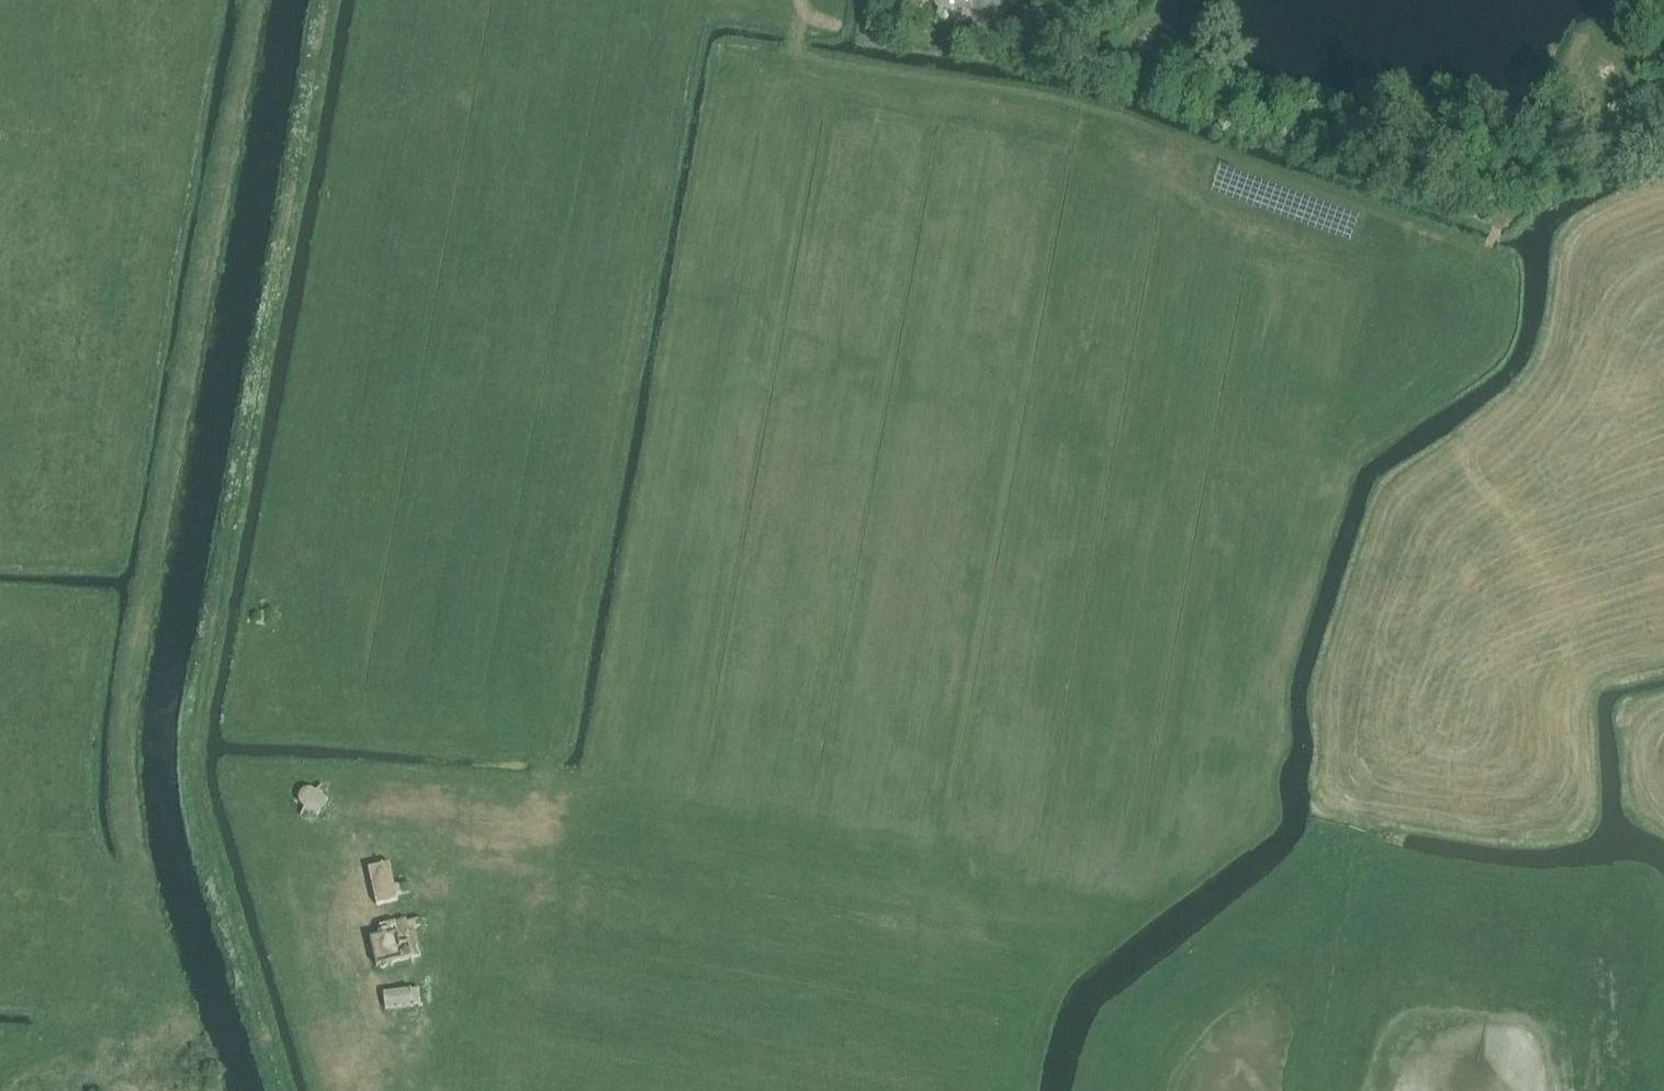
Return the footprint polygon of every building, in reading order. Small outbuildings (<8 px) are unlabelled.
[(991,9),(994,0),(970,0),(991,9)] [(265,619),(266,614),(263,611),(260,611),(257,613),(255,626),(264,627),(265,625),(278,626),(278,621),(265,619)] [(293,797),(295,798),(295,800),(295,803),(296,806),(298,809),(300,811),(296,817),(297,818),(301,812),(306,816),(308,814),(314,818),(325,803),(319,798),(321,796),(316,793),(320,787),(319,786),(315,792),(312,790),(309,789),(306,789),(303,789),(300,791),(298,790),(293,797)] [(369,907),(391,903),(390,899),(404,896),(404,895),(394,897),(393,891),(403,889),(402,888),(388,890),(384,866),(376,868),(376,866),(374,866),(374,868),(362,870),(369,907)] [(366,964),(369,963),(369,964),(369,965),(370,966),(371,967),(373,967),(374,967),(375,966),(376,965),(376,964),(378,963),(378,962),(389,959),(389,961),(391,961),(391,959),(401,957),(401,959),(403,958),(402,957),(405,956),(401,933),(415,930),(414,928),(403,930),(402,926),(414,924),(413,921),(391,925),(390,922),(369,926),(370,933),(368,933),(369,935),(361,936),(366,964)] [(377,996),(379,1012),(412,1007),(409,991),(377,996)]
